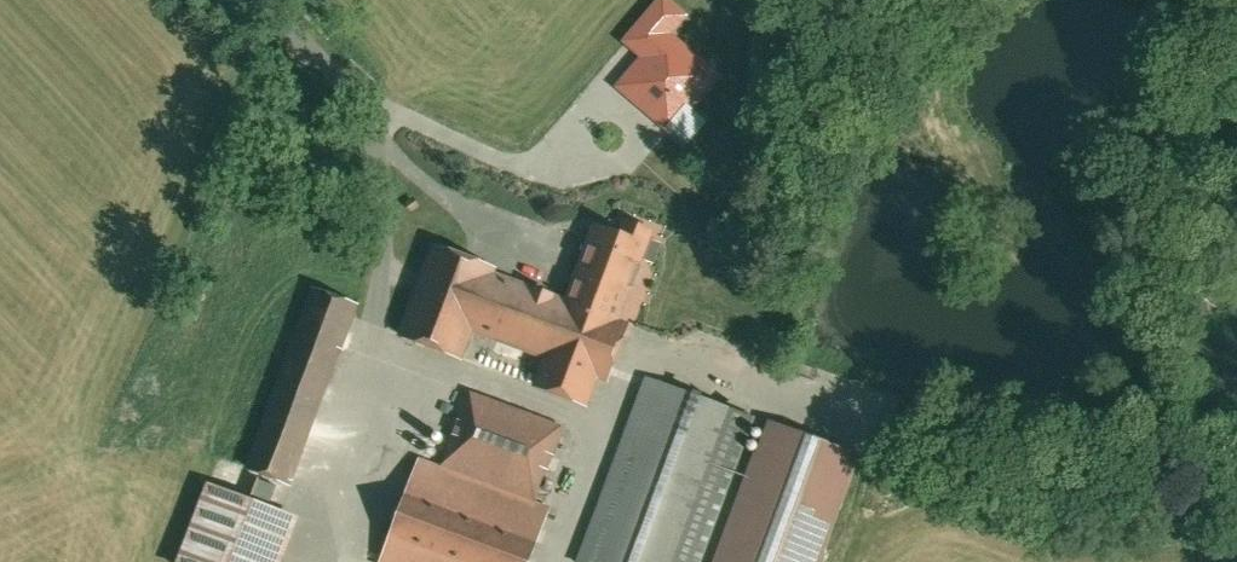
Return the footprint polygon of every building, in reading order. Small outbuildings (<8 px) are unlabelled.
[(613,88),(687,147),(709,118),(696,108),(723,74),(673,35),(690,14),(672,0),(655,0),(621,42),(638,56),(613,88)] [(645,205),(632,199),(626,211),(639,216),(645,205)] [(594,394),(604,366),(617,370),(637,313),(624,309),(652,227),(595,207),(567,289),(499,266),(503,254),(435,231),(402,325),(470,348),(479,322),(547,346),(537,374),(594,394)] [(249,453),(288,467),(354,295),(314,280),(249,453)] [(650,363),(583,548),(622,561),(702,561),(760,403),(650,363)] [(445,452),(543,489),(572,411),(474,375),(445,452)] [(772,406),(713,561),(823,561),(869,442),(772,406)] [(383,552),(410,561),(530,561),(556,493),(543,489),(445,452),(423,444),(383,552)] [(210,468),(178,555),(198,561),(282,561),(304,503),(210,468)]
